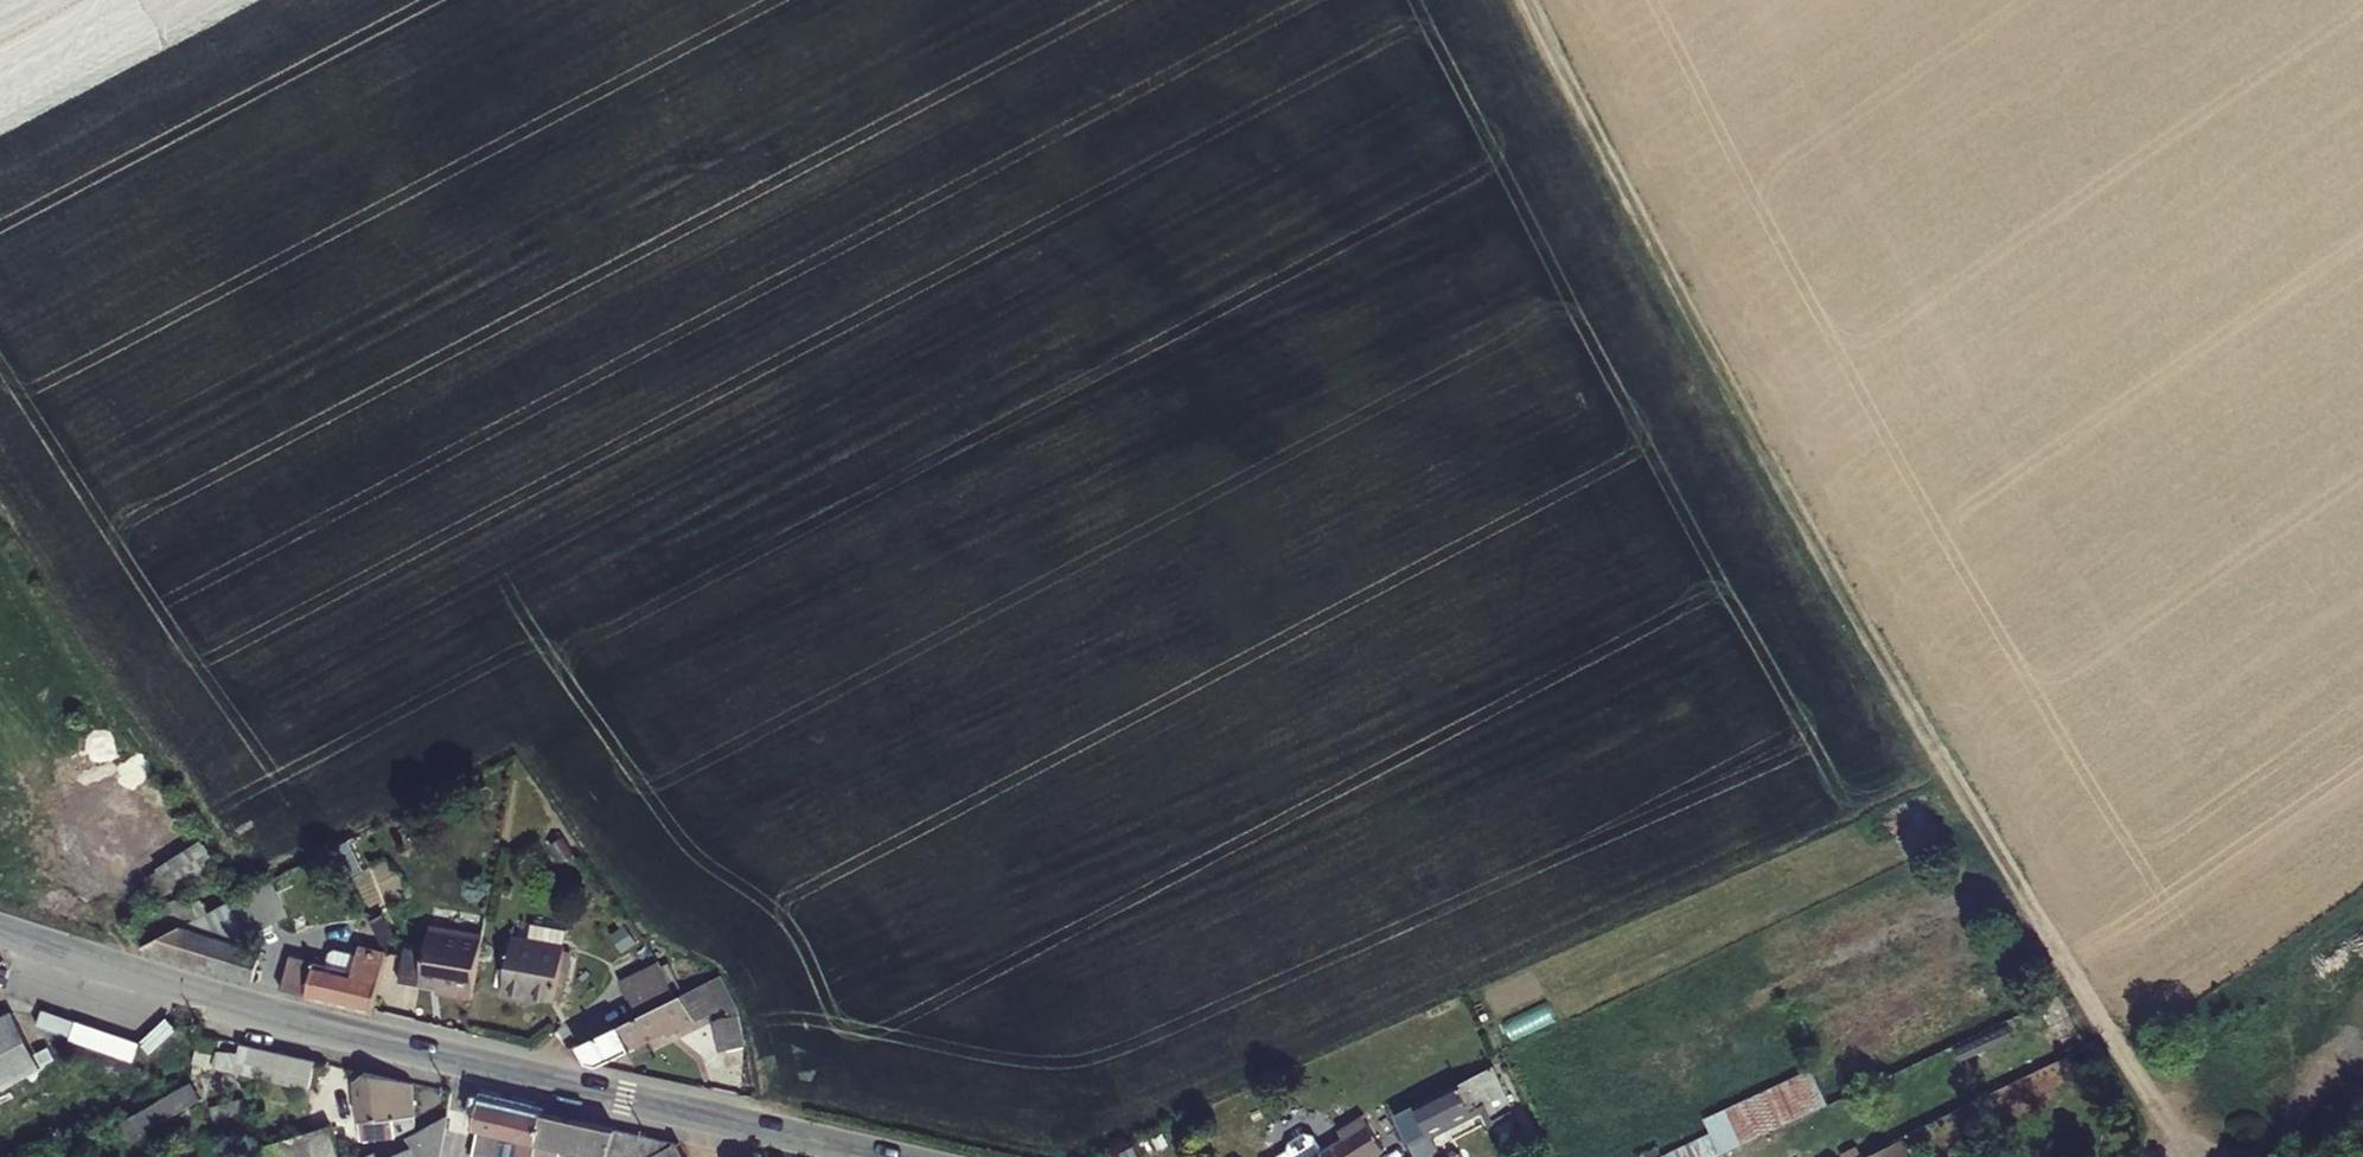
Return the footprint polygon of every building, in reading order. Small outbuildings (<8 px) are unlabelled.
[(202,845),(143,873),(156,900),(215,871),(202,845)] [(239,937),(245,939),(294,915),(272,875),(240,892),(218,903),(239,937)] [(245,939),(239,937),(185,919),(140,942),(259,979),(267,945),(245,939)] [(368,927),(361,960),(354,1004),(377,1009),(387,962),(386,932),(378,930),(368,927)] [(571,942),(516,936),(510,989),(563,993),(571,942)] [(354,1004),(361,960),(337,956),(335,964),(294,954),(285,987),(354,1004)] [(454,998),(475,1001),(481,964),(429,955),(425,984),(455,989),(454,998)] [(564,1054),(603,1063),(665,1032),(668,1036),(702,1020),(686,996),(564,1054)] [(0,1020),(0,1091),(40,1070),(12,1014),(0,1020)] [(202,1064),(227,1071),(232,1044),(208,1037),(202,1064)] [(232,1044),(227,1071),(310,1090),(316,1063),(232,1044)] [(1400,1119),(1415,1146),(1485,1107),(1494,1121),(1515,1111),(1491,1068),(1400,1119)] [(415,1127),(411,1085),(357,1073),(365,1139),(400,1135),(415,1127)] [(124,1141),(202,1108),(190,1079),(112,1112),(124,1141)] [(211,1105),(216,1120),(242,1113),(241,1097),(211,1105)] [(477,1145),(500,1151),(500,1156),(535,1156),(545,1115),(475,1099),(473,1127),(477,1128),(477,1145)] [(398,1156),(430,1156),(450,1147),(452,1112),(407,1139),(414,1149),(398,1156)] [(1393,1150),(1398,1156),(1399,1156),(1412,1150),(1392,1113),(1334,1140),(1336,1142),(1311,1156),(1379,1156),(1393,1150)] [(564,1150),(598,1156),(611,1156),(617,1131),(545,1115),(535,1156),(562,1156),(564,1150)] [(258,1153),(261,1156),(340,1156),(326,1127),(258,1153)] [(680,1146),(679,1144),(623,1132),(621,1146),(630,1149),(618,1155),(619,1156),(658,1156),(680,1146)] [(375,1156),(398,1156),(414,1149),(407,1139),(391,1147),(374,1155),(375,1156)] [(680,1146),(658,1156),(686,1156),(680,1146)]
